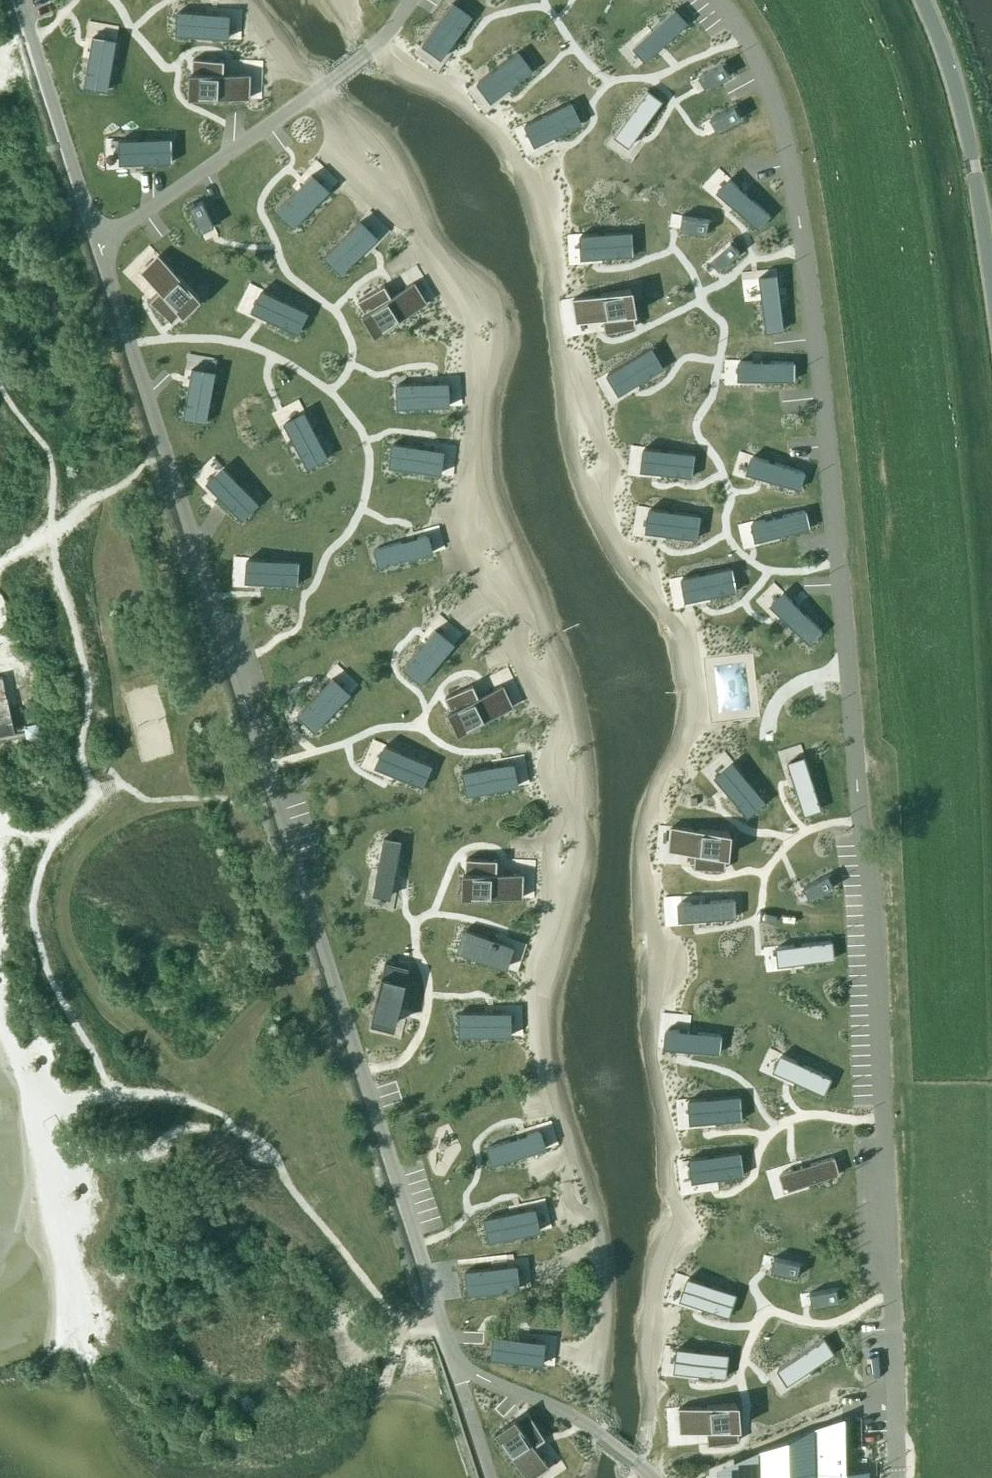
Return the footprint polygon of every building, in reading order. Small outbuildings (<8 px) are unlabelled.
[(47,12),(56,9),(54,0),(44,0),(47,12)] [(238,17),(236,0),(215,0),(217,20),(238,17)] [(256,12),(278,10),(277,0),(255,0),(256,12)] [(702,30),(693,0),(690,0),(682,2),(692,33),(702,30)] [(193,11),(177,13),(179,31),(195,29),(193,11)] [(113,18),(115,27),(132,25),(131,15),(113,18)] [(275,40),(292,36),(289,26),(273,31),(275,40)] [(253,71),(200,70),(200,94),(253,95),(253,71)] [(97,83),(88,86),(96,116),(105,114),(97,83)] [(298,115),(297,95),(288,95),(289,116),(298,115)] [(701,130),(703,148),(715,146),(713,128),(701,130)] [(119,158),(102,159),(104,180),(121,178),(119,158)] [(780,237),(779,198),(764,198),(765,224),(761,224),(761,238),(780,237)] [(726,242),(724,201),(708,201),(710,242),(726,242)] [(678,248),(679,206),(665,205),(664,247),(678,248)] [(201,293),(165,255),(148,271),(184,310),(201,293)] [(315,276),(310,255),(300,258),(305,279),(315,276)] [(747,257),(734,257),(735,295),(748,294),(747,257)] [(276,265),(257,271),(265,297),(285,290),(276,265)] [(242,270),(227,275),(231,288),(237,286),(241,299),(250,296),(242,270)] [(428,300),(415,280),(370,308),(383,328),(428,300)] [(634,317),(632,293),(579,295),(581,319),(634,317)] [(771,329),(773,370),(787,369),(785,328),(771,329)] [(712,351),(711,333),(700,333),(701,351),(712,351)] [(619,378),(634,378),(633,335),(618,336),(619,378)] [(217,350),(198,352),(201,375),(220,373),(217,350)] [(734,356),(733,371),(750,372),(750,357),(734,356)] [(683,360),(684,373),(696,373),(695,359),(683,360)] [(636,362),(636,377),(652,376),(652,362),(636,362)] [(749,395),(783,394),(782,378),(737,379),(738,422),(750,422),(749,395)] [(279,442),(270,445),(277,466),(286,463),(279,442)] [(804,452),(789,452),(788,495),(802,496),(804,452)] [(637,500),(636,462),(623,463),(623,500),(637,500)] [(668,504),(682,504),(681,462),(667,463),(668,504)] [(713,512),(700,512),(700,551),(713,551),(713,512)] [(644,514),(645,555),(657,555),(656,514),(644,514)] [(671,520),(672,531),(689,529),(688,518),(671,520)] [(405,582),(414,581),(411,562),(402,564),(405,582)] [(687,631),(686,586),(671,586),(672,631),(687,631)] [(811,631),(785,632),(786,669),(800,669),(800,641),(811,641),(811,631)] [(513,706),(504,684),(455,704),(464,726),(513,706)] [(6,697),(0,698),(0,720),(11,717),(6,697)] [(40,718),(26,721),(29,738),(43,735),(40,718)] [(14,727),(0,729),(0,740),(15,737),(14,727)] [(727,854),(728,830),(675,828),(674,852),(727,854)] [(525,871),(472,871),(472,895),(525,895),(525,871)] [(821,910),(822,952),(839,951),(838,910),(821,910)] [(384,963),(371,1015),(395,1020),(407,968),(384,963)] [(811,1005),(809,964),(796,965),(798,1006),(811,1005)] [(789,1083),(790,1041),(777,1041),(776,1083),(789,1083)] [(837,1084),(837,1042),(823,1041),(822,1084),(837,1084)] [(740,1131),(738,1098),(685,1100),(686,1126),(724,1125),(724,1131),(740,1131)] [(817,1171),(850,1171),(851,1154),(817,1154),(817,1171)] [(736,1186),(766,1186),(765,1159),(736,1159),(736,1186)] [(878,1220),(894,1219),(893,1207),(878,1208),(878,1220)] [(688,1227),(699,1229),(702,1214),(691,1212),(688,1227)] [(834,1269),(834,1311),(847,1312),(848,1270),(834,1269)] [(696,1272),(696,1298),(691,1298),(691,1311),(710,1311),(710,1272),(696,1272)] [(568,1346),(568,1328),(555,1328),(555,1319),(543,1319),(543,1346),(568,1346)] [(663,1321),(663,1364),(678,1364),(677,1321),(663,1321)] [(509,1330),(474,1339),(478,1356),(514,1347),(509,1330)] [(737,1408),(684,1408),(684,1432),(737,1432),(737,1408)] [(842,1416),(757,1449),(757,1471),(729,1472),(730,1477),(868,1477),(867,1470),(843,1470),(842,1416)] [(518,1421),(498,1433),(525,1477),(526,1477),(546,1466),(518,1421)]
